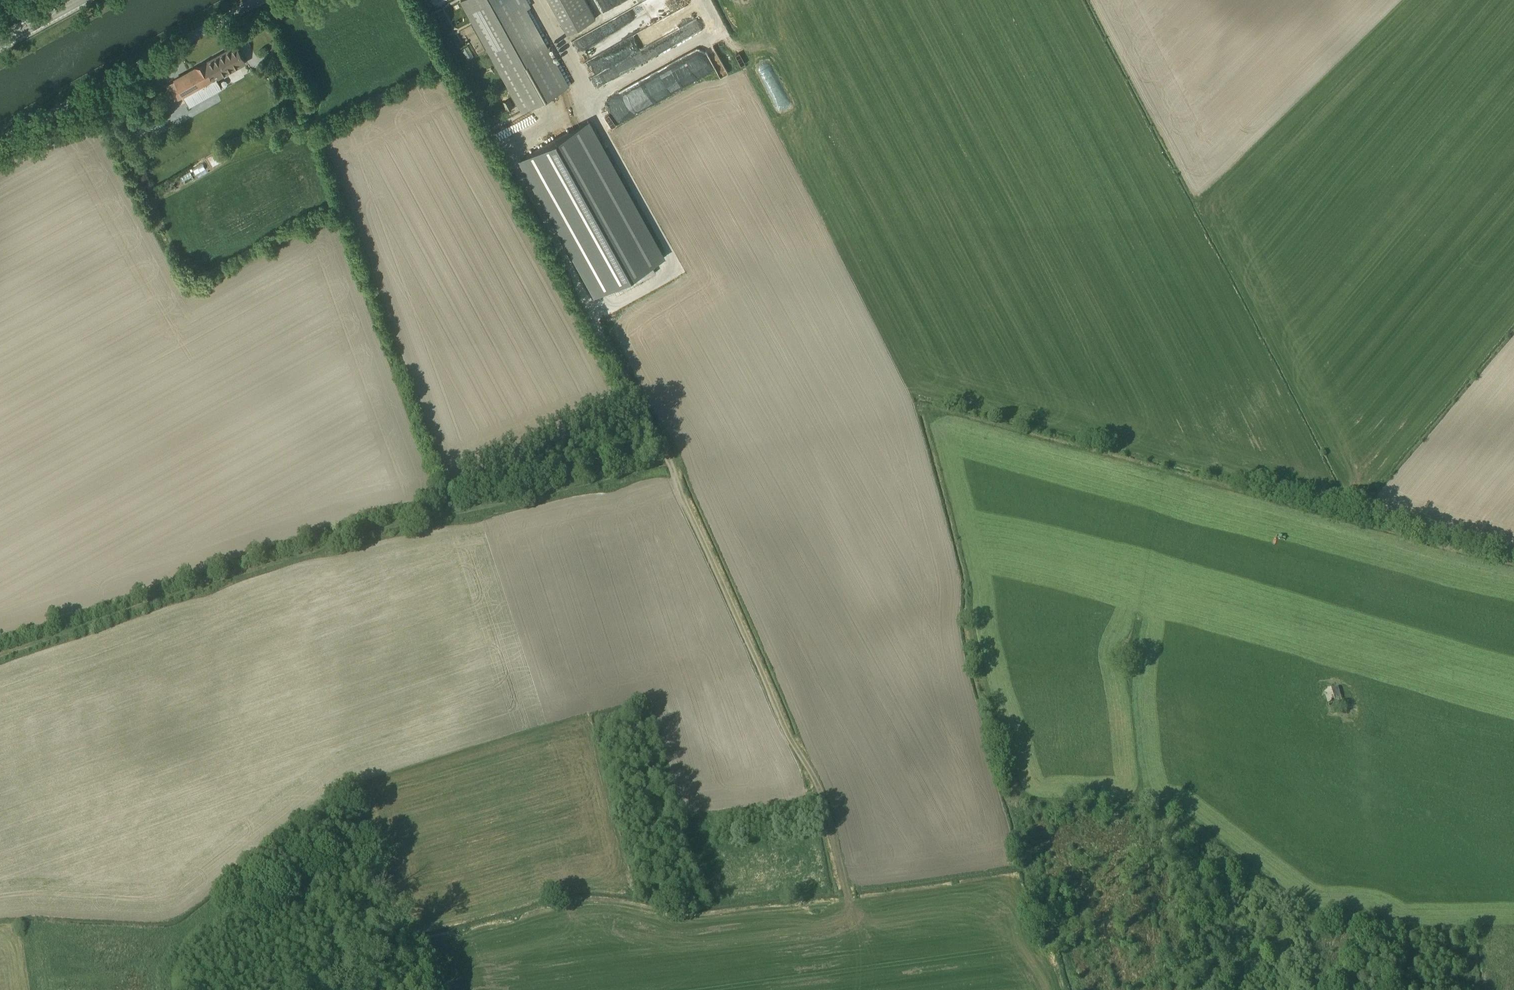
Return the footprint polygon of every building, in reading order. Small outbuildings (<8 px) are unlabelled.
[(527,0),(460,0),(458,1),(522,112),(569,85),(542,38),(525,10),(531,7),(527,0)] [(585,0),(548,0),(567,33),(594,17),(585,0)] [(603,11),(611,7),(615,14),(642,0),(598,0),(603,11)] [(629,15),(573,42),(594,86),(643,63),(638,54),(631,57),(622,40),(654,25),(642,1),(626,9),(629,15)] [(245,62),(236,44),(165,83),(175,100),(183,96),(188,105),(220,87),(216,79),(245,62)] [(610,99),(618,118),(666,97),(665,88),(669,88),(676,85),(675,77),(679,75),(680,77),(685,75),(684,63),(689,73),(688,65),(700,63),(702,78),(716,72),(718,76),(725,73),(717,55),(718,65),(714,67),(706,48),(701,49),(702,58),(697,48),(692,51),(695,56),(672,67),(673,72),(671,72),(610,99)] [(593,297),(664,257),(588,120),(517,159),(593,297)] [(1337,685),(1323,689),(1328,703),(1342,698),(1337,685)]
